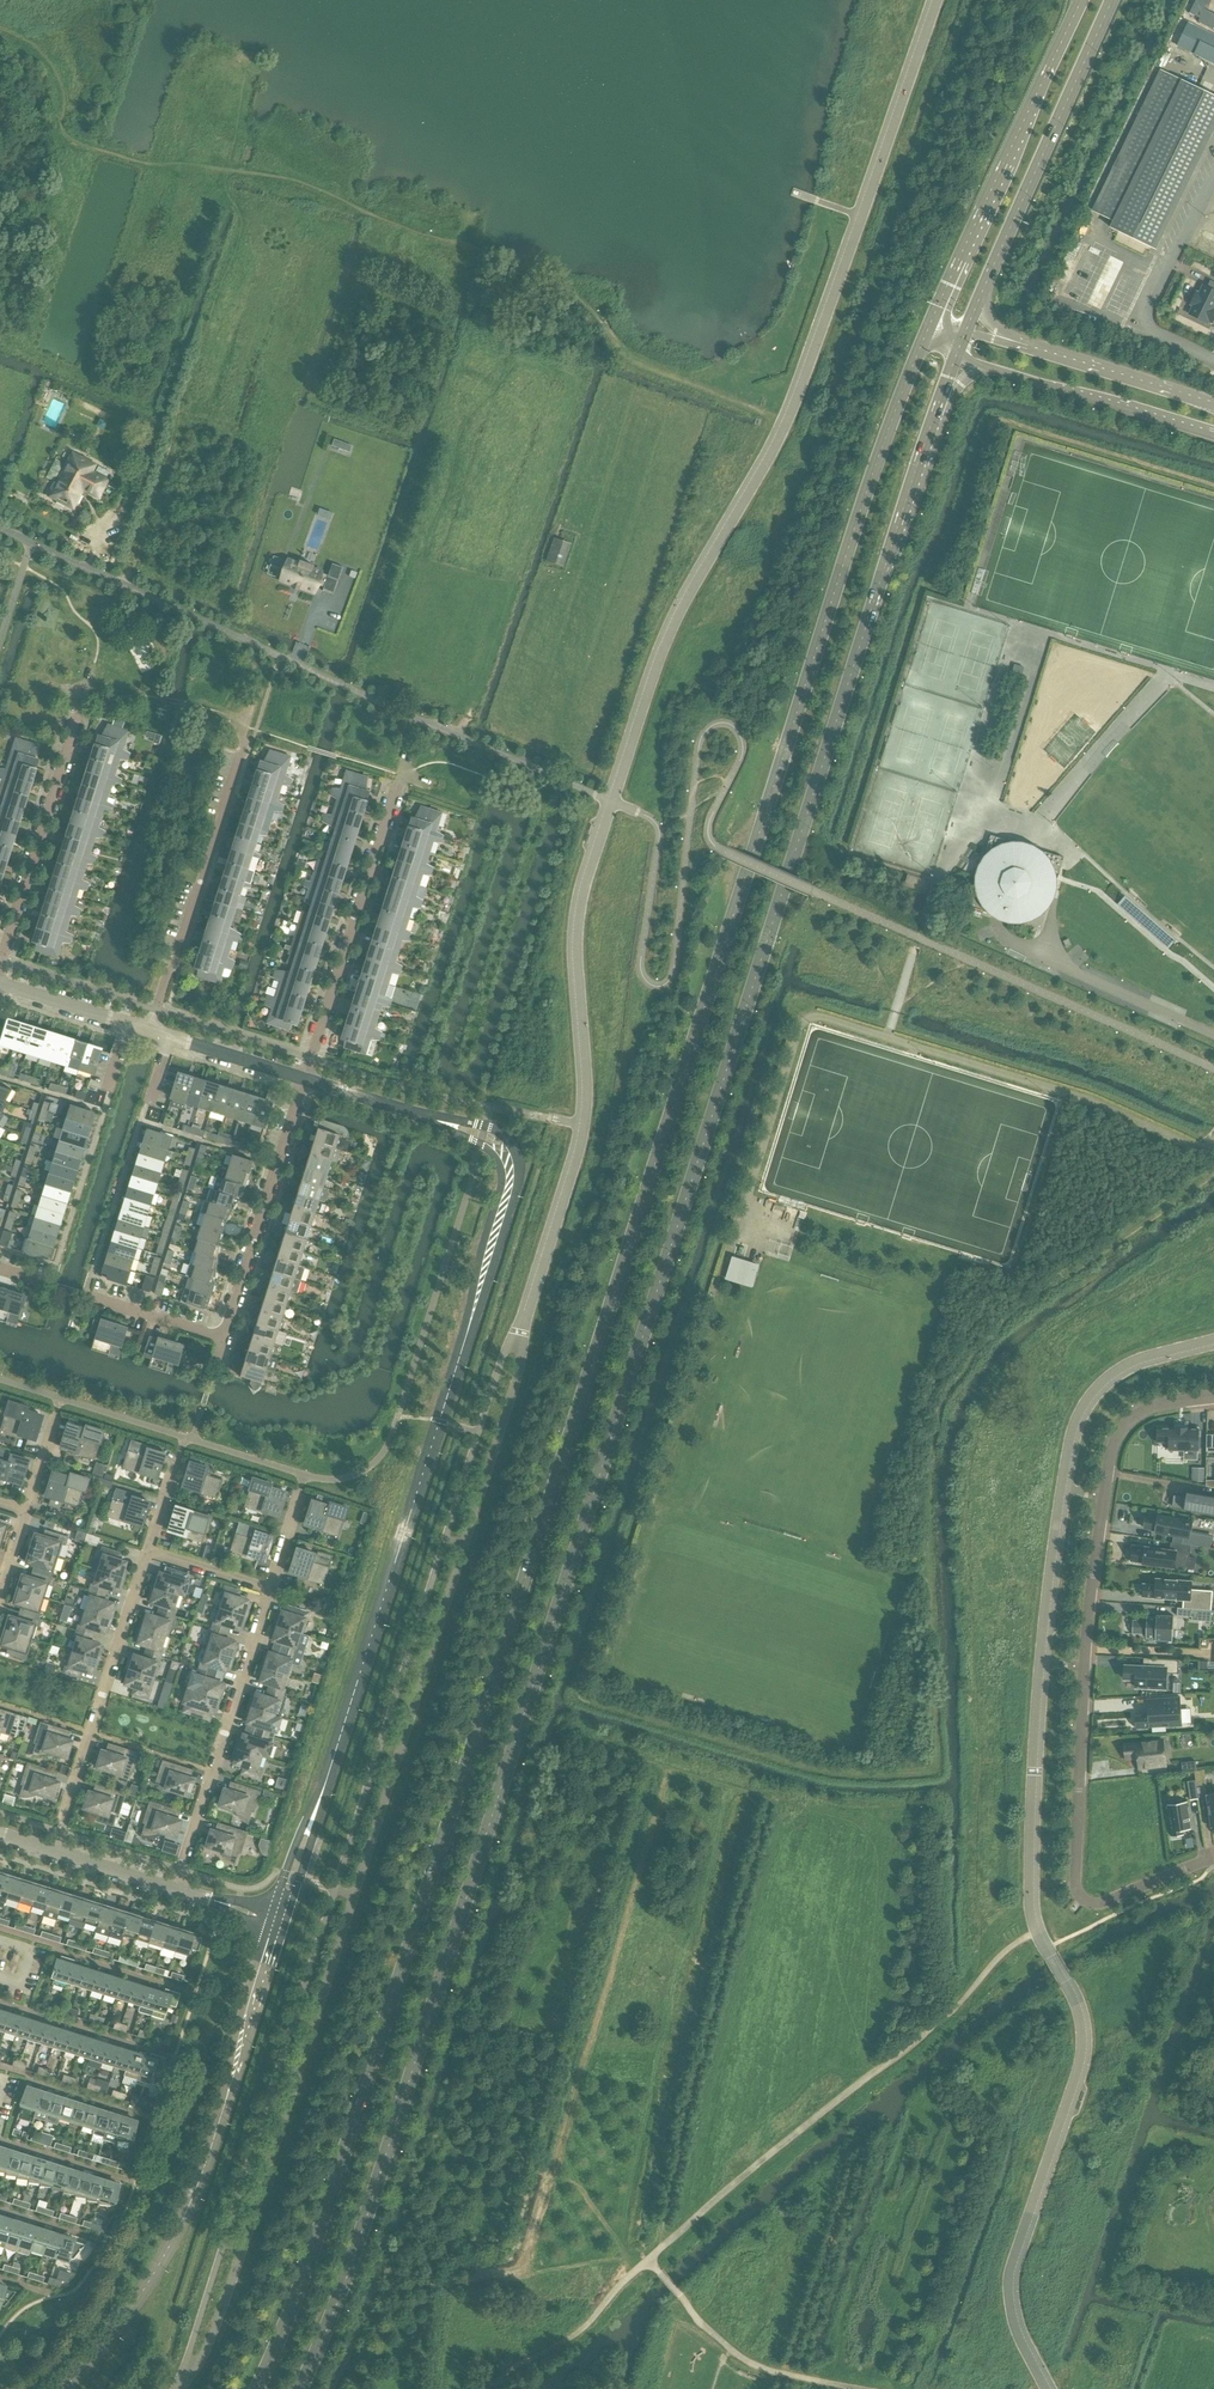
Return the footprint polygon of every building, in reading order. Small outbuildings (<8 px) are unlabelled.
[(1205,9),(1206,5),(1209,7),(1212,0),(1196,0),(1189,13),(1200,18),(1198,22),(1213,30),(1213,28),(1213,14),(1205,9)] [(1195,54),(1213,63),(1213,36),(1206,32),(1195,54)] [(1094,211),(1114,221),(1111,228),(1156,250),(1213,131),(1213,96),(1162,71),(1094,211)] [(1199,293),(1197,292),(1190,305),(1193,306),(1189,314),(1208,323),(1209,321),(1212,323),(1213,320),(1213,283),(1213,282),(1210,289),(1203,285),(1199,293)] [(352,446),(337,440),(334,439),(331,446),(338,448),(338,450),(339,449),(341,450),(342,451),(342,450),(349,452),(352,446)] [(51,496),(58,499),(57,501),(65,505),(66,503),(72,506),(74,502),(76,503),(81,495),(78,494),(81,489),(98,497),(106,480),(90,472),(93,466),(87,462),(88,460),(80,456),(79,458),(72,455),(71,457),(69,456),(65,464),(67,466),(58,483),(56,482),(52,490),(54,491),(51,496)] [(11,500),(7,508),(21,516),(25,507),(11,500)] [(545,560),(563,566),(571,544),(553,538),(545,560)] [(280,581),(299,588),(313,593),(317,584),(323,587),(322,590),(333,595),(343,567),(332,563),(328,575),(321,573),(321,571),(313,568),(314,565),(313,565),(299,560),(298,563),(288,559),(286,564),(288,564),(283,577),(282,576),(280,581)] [(1015,666),(1013,673),(1023,676),(1025,668),(1015,666)] [(95,741),(93,746),(128,757),(129,753),(122,750),(128,731),(107,724),(101,737),(97,736),(95,741)] [(15,738),(8,761),(34,769),(33,772),(34,773),(36,768),(38,760),(34,759),(36,745),(15,738)] [(91,753),(90,756),(92,757),(91,759),(117,767),(119,759),(127,760),(128,757),(93,746),(91,753)] [(259,761),(255,771),(290,782),(291,779),(284,775),(290,756),(269,750),(263,762),(259,761)] [(87,765),(85,772),(120,783),(121,779),(114,776),(117,767),(91,759),(92,757),(90,756),(88,761),(87,765)] [(325,768),(333,770),(336,762),(328,760),(325,768)] [(31,783),(33,776),(34,773),(33,772),(34,769),(8,761),(5,770),(0,769),(0,773),(31,783)] [(332,788),(331,792),(366,802),(369,792),(365,791),(367,777),(346,770),(340,789),(332,788)] [(255,771),(252,782),(254,782),(253,785),(279,793),(281,785),(289,786),(290,782),(255,771)] [(83,779),(82,782),(83,783),(83,785),(109,793),(111,785),(119,786),(120,783),(85,772),(83,779)] [(0,786),(0,788),(25,796),(25,798),(26,799),(28,794),(29,790),(31,783),(0,773),(0,778),(2,779),(0,786)] [(79,790),(77,798),(112,809),(113,805),(106,802),(109,793),(83,785),(83,783),(82,782),(80,787),(79,790)] [(252,782),(247,797),(282,808),(283,805),(276,801),(279,793),(253,785),(254,782),(252,782)] [(23,809),(25,802),(26,799),(25,798),(25,796),(0,788),(0,802),(23,809)] [(337,799),(334,807),(360,815),(359,817),(361,818),(366,802),(331,792),(330,795),(337,799)] [(247,797),(244,808),(245,808),(245,811),(271,819),(273,811),(281,812),(282,808),(247,797)] [(75,805),(74,808),(75,809),(75,811),(100,819),(103,811),(111,812),(112,809),(77,798),(75,805)] [(17,822),(16,824),(18,825),(19,820),(21,816),(23,809),(0,802),(0,816),(17,822)] [(408,823),(407,828),(442,839),(443,835),(436,831),(442,813),(421,806),(414,819),(410,817),(408,823)] [(324,814),(323,818),(357,829),(361,818),(359,817),(360,815),(334,807),(331,815),(324,814)] [(71,816),(69,824),(104,835),(105,831),(98,828),(100,819),(75,811),(75,809),(74,808),(72,813),(71,816)] [(244,808),(239,823),(267,832),(268,829),(271,819),(245,811),(245,808),(244,808)] [(15,835),(17,828),(18,825),(16,824),(17,822),(0,816),(0,831),(15,835)] [(335,828),(333,835),(352,841),(351,843),(352,844),(354,839),(355,836),(357,829),(323,818),(321,821),(335,828)] [(239,823),(236,834),(237,834),(236,837),(255,843),(258,835),(266,835),(267,832),(239,823)] [(67,831),(66,834),(67,835),(66,837),(92,845),(95,837),(103,838),(104,835),(69,824),(67,831)] [(407,828),(402,844),(429,853),(432,842),(440,842),(442,839),(407,828)] [(9,848),(8,850),(10,851),(11,846),(12,842),(15,835),(0,831),(0,845),(9,848)] [(63,842),(61,850),(88,858),(96,861),(97,857),(90,854),(92,845),(66,837),(67,835),(66,834),(64,839),(63,842)] [(236,834),(231,849),(259,858),(260,855),(253,851),(255,843),(236,837),(237,834),(236,834)] [(322,843),(321,846),(349,855),(352,844),(351,843),(352,841),(333,835),(330,843),(322,843)] [(1041,931),(1042,931),(1055,886),(1058,878),(1064,858),(991,835),(979,874),(978,876),(975,885),(974,890),(968,908),(990,915),(1041,931)] [(402,844),(396,860),(431,871),(432,868),(426,864),(429,853),(402,844)] [(6,861),(9,854),(10,851),(8,850),(9,848),(0,845),(0,859),(6,861)] [(327,853),(325,861),(343,867),(343,869),(344,870),(349,855),(321,846),(320,849),(327,853)] [(231,849),(227,860),(229,860),(228,863),(254,871),(257,861),(258,861),(259,858),(231,849)] [(58,857),(57,860),(59,861),(58,863),(84,871),(87,863),(94,864),(96,861),(88,858),(61,850),(58,857)] [(314,869),(313,872),(341,881),(344,870),(343,869),(343,867),(325,861),(317,859),(314,869)] [(55,868),(52,876),(87,887),(88,883),(81,880),(84,871),(58,863),(59,861),(57,860),(56,865),(55,868)] [(227,860),(223,875),(250,884),(251,881),(254,871),(228,863),(229,860),(227,860)] [(295,866),(304,869),(306,862),(297,860),(295,866)] [(396,860),(391,877),(419,885),(422,874),(430,875),(431,871),(396,860)] [(305,881),(305,883),(335,893),(334,895),(336,896),(341,881),(313,872),(312,875),(310,882),(305,881)] [(223,875),(219,886),(221,886),(220,889),(239,895),(241,887),(249,887),(250,884),(223,875)] [(50,883),(49,886),(51,887),(50,889),(76,897),(78,889),(86,890),(87,887),(52,876),(50,883)] [(391,877),(386,893),(421,904),(422,900),(415,897),(419,885),(391,877)] [(306,895),(305,898),(333,907),(336,896),(334,895),(335,893),(305,883),(304,886),(308,887),(306,895)] [(47,894),(44,902),(79,913),(80,909),(73,906),(76,897),(50,889),(51,887),(49,886),(48,891),(47,894)] [(219,886),(214,901),(242,910),(243,907),(236,903),(239,895),(220,889),(221,886),(219,886)] [(1129,892),(1136,899),(1138,897),(1131,890),(1129,892)] [(386,893),(381,910),(408,918),(412,907),(420,908),(421,904),(386,893)] [(1168,948),(1176,939),(1125,895),(1117,904),(1168,948)] [(311,905),(308,913),(327,919),(326,921),(328,922),(333,907),(305,898),(304,901),(311,905)] [(214,909),(213,913),(212,915),(231,921),(238,923),(242,910),(214,901),(212,909),(214,909)] [(42,909),(41,912),(43,913),(42,915),(68,923),(70,915),(78,916),(79,913),(44,902),(42,909)] [(381,910),(376,926),(411,937),(412,933),(405,929),(408,918),(381,910)] [(298,921),(297,924),(325,933),(328,922),(326,921),(327,919),(308,913),(301,911),(298,921)] [(38,920),(36,928),(63,937),(71,940),(72,935),(65,932),(68,923),(42,915),(43,913),(41,912),(39,917),(38,920)] [(211,912),(206,927),(241,938),(242,935),(229,927),(231,921),(212,915),(213,913),(211,912)] [(296,927),(293,937),(319,945),(318,947),(320,948),(325,933),(297,924),(296,927)] [(376,926),(371,943),(398,951),(401,940),(409,941),(411,937),(376,926)] [(206,927),(203,938),(204,939),(204,941),(230,949),(232,941),(240,942),(241,938),(206,927)] [(1171,929),(1178,935),(1180,933),(1173,927),(1171,929)] [(63,937),(36,928),(33,938),(32,942),(36,943),(35,951),(57,957),(62,942),(70,943),(71,940),(63,937)] [(284,948),(289,950),(316,959),(319,951),(320,948),(318,947),(319,945),(293,937),(290,946),(285,944),(284,948)] [(203,938),(198,953),(225,962),(225,963),(233,965),(234,961),(227,957),(230,949),(204,941),(204,939),(203,938)] [(371,943),(365,959),(400,970),(401,966),(394,962),(398,951),(371,943)] [(286,963),(292,965),(311,971),(310,974),(311,974),(316,959),(289,950),(288,953),(289,954),(286,963)] [(225,962),(198,953),(194,967),(198,968),(197,976),(219,983),(224,968),(231,969),(233,965),(225,963),(225,962)] [(148,961),(149,961),(155,963),(157,956),(150,954),(148,961)] [(365,959),(360,975),(388,984),(391,973),(399,974),(400,970),(365,959)] [(274,970),(273,974),(308,985),(311,974),(310,974),(311,971),(292,965),(290,972),(274,970)] [(279,981),(277,989),(302,997),(302,999),(303,1000),(308,985),(273,974),(272,977),(279,981)] [(360,975),(355,992),(390,1003),(391,999),(384,995),(388,984),(360,975)] [(266,996),(265,1000),(272,1002),(273,1002),(300,1011),(303,1000),(302,999),(302,997),(277,989),(274,997),(266,996)] [(355,992),(350,1008),(377,1017),(381,1006),(389,1007),(390,1003),(355,992)] [(272,1002),(265,1000),(264,1004),(271,1008),(266,1023),(288,1030),(292,1023),(296,1024),(300,1011),(273,1002),(272,1002)] [(377,1017),(350,1008),(345,1025),(372,1033),(372,1034),(379,1036),(381,1032),(374,1028),(377,1017)] [(13,1049),(20,1025),(13,1022),(7,1021),(0,1043),(0,1045),(13,1049)] [(13,1049),(26,1053),(33,1029),(25,1026),(23,1026),(20,1025),(13,1049)] [(344,1040),(343,1048),(365,1054),(370,1039),(378,1040),(379,1036),(372,1034),(372,1033),(345,1025),(341,1035),(340,1039),(344,1040)] [(26,1053),(39,1057),(46,1033),(38,1030),(36,1030),(33,1029),(26,1053)] [(39,1057),(52,1061),(59,1037),(51,1034),(48,1034),(46,1033),(39,1057)] [(52,1061),(65,1065),(72,1041),(64,1038),(62,1038),(59,1037),(52,1061)] [(65,1065),(78,1069),(85,1045),(77,1043),(75,1042),(72,1041),(65,1065)] [(85,1045),(78,1069),(91,1073),(99,1049),(90,1047),(88,1046),(85,1045)] [(7,1069),(5,1075),(14,1078),(16,1072),(7,1069)] [(22,1080),(31,1083),(33,1077),(24,1074),(22,1080)] [(171,1099),(185,1103),(192,1079),(179,1075),(179,1074),(171,1099)] [(33,1077),(31,1083),(40,1086),(42,1080),(33,1077)] [(185,1103),(198,1107),(205,1083),(192,1079),(185,1103)] [(48,1088),(57,1091),(58,1085),(50,1082),(48,1088)] [(198,1107),(211,1111),(218,1087),(205,1083),(198,1107)] [(58,1085),(57,1091),(65,1094),(67,1088),(58,1085)] [(5,1101),(12,1090),(0,1086),(0,1100),(5,1101)] [(211,1111),(224,1115),(231,1091),(218,1087),(211,1111)] [(77,1091),(75,1097),(83,1100),(85,1094),(77,1091)] [(224,1115),(237,1119),(244,1095),(231,1091),(224,1115)] [(237,1119),(250,1123),(257,1099),(244,1095),(237,1119)] [(257,1099),(250,1123),(263,1128),(271,1103),(270,1103),(257,1099)] [(34,1101),(31,1110),(36,1111),(39,1102),(34,1101)] [(44,1101),(41,1110),(47,1112),(50,1103),(44,1101)] [(70,1105),(66,1118),(90,1125),(94,1113),(70,1105)] [(47,1112),(41,1110),(38,1118),(44,1120),(47,1112)] [(66,1118),(62,1129),(87,1136),(90,1125),(66,1118)] [(163,1125),(172,1127),(173,1121),(165,1119),(163,1125)] [(320,1119),(313,1141),(335,1148),(336,1144),(338,1143),(339,1141),(337,1139),(339,1135),(347,1138),(348,1137),(348,1135),(348,1134),(348,1133),(347,1131),(347,1130),(346,1129),(345,1128),(344,1127),(343,1126),(341,1126),(322,1119),(320,1119)] [(19,1133),(23,1135),(28,1136),(32,1124),(23,1121),(19,1133)] [(37,1123),(34,1132),(40,1134),(43,1125),(37,1123)] [(181,1130),(190,1133),(191,1127),(183,1124),(181,1130)] [(190,1133),(203,1137),(204,1131),(200,1130),(201,1127),(192,1124),(191,1127),(190,1133)] [(314,1127),(305,1124),(305,1125),(305,1126),(305,1128),(305,1129),(305,1130),(307,1134),(313,1131),(314,1127)] [(62,1129),(59,1139),(83,1147),(87,1136),(62,1129)] [(146,1130),(143,1142),(167,1149),(171,1137),(146,1130)] [(40,1134),(34,1132),(32,1140),(37,1142),(40,1134)] [(216,1141),(224,1144),(228,1145),(231,1136),(218,1132),(217,1135),(216,1141)] [(207,1139),(216,1141),(217,1135),(209,1133),(207,1139)] [(59,1139),(56,1150),(80,1158),(83,1147),(59,1139)] [(233,1147),(242,1149),(243,1144),(235,1141),(233,1147)] [(335,1148),(313,1141),(309,1154),(330,1161),(336,1163),(340,1150),(335,1148)] [(143,1142),(139,1153),(163,1160),(167,1149),(143,1142)] [(201,1144),(197,1157),(203,1159),(207,1146),(201,1144)] [(243,1144),(242,1149),(250,1152),(252,1146),(243,1144)] [(297,1149),(297,1150),(306,1153),(307,1149),(304,1144),(301,1146),(300,1146),(299,1147),(298,1148),(297,1149)] [(30,1145),(27,1154),(33,1156),(36,1147),(30,1145)] [(189,1147),(186,1156),(192,1157),(195,1149),(189,1147)] [(56,1150),(52,1161),(76,1169),(80,1158),(56,1150)] [(306,1153),(297,1150),(296,1152),(296,1153),(296,1154),(297,1155),(297,1156),(299,1160),(304,1157),(306,1153)] [(139,1153),(136,1164),(160,1171),(163,1160),(139,1153)] [(33,1156),(27,1154),(25,1162),(31,1164),(33,1156)] [(232,1154),(228,1167),(249,1174),(253,1161),(232,1154)] [(309,1154),(304,1167),(326,1174),(328,1170),(330,1169),(330,1167),(329,1165),(330,1161),(309,1154)] [(192,1157),(186,1156),(184,1164),(190,1166),(192,1157)] [(203,1159),(197,1157),(195,1164),(201,1166),(203,1159)] [(52,1161),(49,1172),(73,1180),(76,1169),(52,1161)] [(136,1164),(132,1175),(157,1182),(160,1171),(136,1164)] [(23,1167),(20,1176),(26,1178),(29,1169),(23,1167)] [(228,1167),(224,1179),(224,1180),(245,1186),(249,1174),(228,1167)] [(304,1167),(300,1180),(322,1187),(324,1183),(326,1182),(326,1180),(325,1178),(326,1174),(304,1167)] [(182,1169),(179,1177),(185,1179),(188,1171),(182,1169)] [(289,1175),(289,1176),(298,1179),(299,1175),(296,1170),(292,1172),(291,1173),(290,1174),(289,1175)] [(49,1172),(45,1183),(69,1191),(73,1180),(49,1172)] [(132,1175),(129,1186),(153,1193),(157,1182),(132,1175)] [(26,1178),(20,1176),(18,1184),(24,1186),(26,1178)] [(191,1176),(189,1182),(195,1184),(197,1178),(191,1176)] [(212,1189),(216,1190),(218,1191),(239,1198),(245,1186),(224,1180),(224,1179),(216,1176),(212,1189)] [(298,1179),(289,1176),(288,1178),(288,1179),(288,1180),(289,1181),(289,1182),(291,1186),(296,1183),(298,1179)] [(185,1179),(179,1177),(177,1186),(183,1188),(185,1179)] [(300,1180),(296,1193),(318,1200),(324,1202),(325,1200),(327,1198),(329,1194),(327,1191),(328,1189),(322,1187),(300,1180)] [(195,1184),(189,1182),(187,1188),(193,1190),(195,1184)] [(45,1183),(42,1194),(66,1202),(69,1191),(45,1183)] [(129,1186),(126,1197),(150,1204),(153,1193),(129,1186)] [(210,1188),(206,1201),(223,1206),(232,1209),(239,1198),(218,1191),(216,1190),(212,1189),(210,1188)] [(16,1189),(13,1198),(19,1199),(22,1191),(16,1189)] [(175,1191),(173,1199),(178,1201),(181,1193),(175,1191)] [(296,1193),(292,1206),(314,1213),(315,1209),(318,1208),(318,1206),(317,1204),(318,1200),(296,1193)] [(42,1194),(38,1205),(63,1213),(66,1202),(42,1194)] [(281,1201),(280,1202),(289,1205),(291,1201),(288,1196),(283,1198),(282,1199),(282,1200),(281,1201)] [(126,1197),(122,1207),(146,1215),(150,1204),(126,1197)] [(19,1199),(13,1198),(11,1206),(17,1208),(19,1199)] [(178,1201),(173,1199),(170,1208),(176,1210),(178,1201)] [(183,1200),(181,1207),(188,1209),(190,1202),(183,1200)] [(200,1212),(205,1214),(206,1214),(226,1221),(232,1209),(223,1206),(206,1201),(204,1200),(200,1212)] [(289,1205),(280,1202),(280,1204),(280,1205),(280,1206),(280,1207),(281,1208),(283,1212),(288,1209),(289,1205)] [(38,1205),(35,1216),(59,1224),(63,1213),(38,1205)] [(292,1206),(288,1219),(310,1226),(311,1222),(313,1221),(314,1219),(313,1217),(314,1213),(292,1206)] [(122,1207),(119,1218),(143,1226),(146,1215),(122,1207)] [(188,1209),(181,1207),(179,1213),(186,1215),(188,1209)] [(9,1211),(7,1219),(13,1221),(15,1213),(9,1211)] [(168,1213),(166,1221),(172,1223),(174,1215),(168,1213)] [(205,1214),(201,1226),(221,1233),(221,1231),(223,1228),(225,1222),(226,1221),(206,1214),(205,1214)] [(35,1216),(32,1227),(31,1227),(56,1235),(59,1224),(35,1216)] [(119,1218),(115,1229),(139,1237),(143,1226),(119,1218)] [(13,1221),(7,1219),(4,1228),(10,1230),(13,1221)] [(288,1219),(284,1232),(306,1239),(307,1235),(309,1234),(310,1232),(309,1230),(310,1226),(288,1219)] [(172,1223),(166,1221),(163,1230),(169,1232),(172,1223)] [(273,1227),(272,1228),(281,1231),(283,1227),(280,1222),(275,1224),(274,1225),(273,1226),(273,1227)] [(22,1236),(27,1238),(52,1246),(56,1235),(31,1227),(32,1227),(26,1225),(24,1228),(22,1232),(22,1236)] [(175,1225),(173,1231),(180,1233),(182,1227),(175,1225)] [(197,1239),(198,1239),(218,1245),(218,1244),(220,1238),(221,1233),(201,1226),(197,1239)] [(281,1231),(272,1228),(272,1230),(272,1231),(272,1232),(272,1233),(273,1234),(275,1238),(280,1235),(281,1231)] [(115,1229),(112,1240),(136,1248),(139,1237),(115,1229)] [(6,1247),(11,1233),(3,1230),(0,1240),(0,1245),(6,1247)] [(180,1233),(173,1231),(171,1238),(178,1240),(180,1233)] [(284,1232),(280,1245),(302,1252),(303,1248),(305,1247),(306,1245),(305,1243),(306,1239),(284,1232)] [(161,1234),(159,1243),(165,1245),(167,1236),(161,1234)] [(23,1252),(48,1260),(49,1258),(51,1258),(54,1249),(51,1248),(52,1246),(27,1238),(23,1252)] [(194,1252),(196,1252),(217,1258),(218,1251),(218,1245),(198,1239),(194,1252)] [(112,1240),(108,1251),(132,1259),(136,1248),(112,1240)] [(165,1245),(159,1243),(156,1252),(162,1253),(165,1245)] [(280,1245),(276,1258),(298,1265),(299,1261),(301,1260),(302,1258),(301,1256),(302,1252),(280,1245)] [(265,1253),(264,1254),(273,1257),(274,1253),(272,1248),(267,1250),(266,1251),(265,1252),(265,1253)] [(168,1250),(166,1256),(172,1258),(174,1252),(168,1250)] [(108,1251),(105,1262),(129,1270),(129,1269),(132,1259),(108,1251)] [(192,1265),(195,1265),(215,1271),(217,1258),(196,1252),(192,1265)] [(273,1257),(264,1254),(264,1256),(264,1257),(264,1258),(264,1259),(264,1260),(267,1264),(272,1261),(273,1257)] [(155,1256),(152,1265),(158,1267),(161,1258),(155,1256)] [(172,1258),(166,1256),(164,1262),(170,1264),(172,1258)] [(276,1258),(272,1271),(301,1280),(305,1267),(298,1265),(276,1258)] [(733,1258),(727,1278),(752,1286),(758,1265),(733,1258)] [(129,1270),(105,1262),(100,1276),(125,1284),(130,1270),(129,1269),(129,1270)] [(158,1267),(152,1265),(149,1274),(155,1275),(158,1267)] [(191,1278),(193,1278),(214,1284),(215,1271),(195,1265),(191,1278)] [(272,1271),(268,1284),(290,1291),(296,1293),(301,1280),(272,1271)] [(160,1274),(158,1281),(164,1283),(166,1276),(160,1274)] [(257,1279),(256,1281),(265,1283),(266,1279),(264,1274),(259,1277),(258,1277),(257,1278),(257,1279)] [(147,1275),(142,1289),(150,1292),(154,1278),(147,1275)] [(193,1278),(189,1290),(210,1297),(214,1284),(193,1278)] [(165,1283),(164,1283),(158,1281),(154,1293),(161,1296),(165,1283)] [(265,1283),(256,1281),(256,1282),(256,1283),(256,1284),(256,1285),(257,1286),(259,1290),(264,1288),(265,1283)] [(268,1284),(264,1297),(286,1304),(287,1300),(289,1299),(290,1297),(288,1295),(290,1291),(268,1284)] [(6,1323),(7,1319),(15,1321),(17,1317),(20,1308),(24,1295),(0,1288),(0,1321),(6,1323)] [(210,1297),(189,1290),(184,1289),(180,1301),(206,1310),(210,1297)] [(264,1297),(260,1310),(281,1317),(283,1313),(285,1312),(285,1310),(284,1308),(286,1304),(264,1297)] [(248,1305),(248,1307),(257,1309),(258,1305),(256,1300),(252,1302),(251,1303),(250,1303),(249,1304),(248,1305)] [(257,1309),(248,1307),(248,1308),(247,1309),(248,1310),(248,1311),(248,1312),(250,1316),(256,1314),(257,1309)] [(260,1310),(255,1323),(277,1330),(279,1326),(281,1325),(281,1323),(280,1321),(281,1317),(260,1310)] [(90,1331),(96,1333),(93,1342),(91,1349),(108,1355),(109,1351),(118,1353),(118,1350),(129,1354),(134,1335),(125,1332),(126,1327),(124,1327),(125,1326),(115,1323),(114,1324),(101,1319),(100,1322),(94,1320),(90,1331)] [(255,1323),(251,1336),(273,1343),(275,1339),(277,1338),(277,1336),(276,1334),(277,1330),(255,1323)] [(240,1331),(240,1333),(249,1336),(250,1331),(247,1326),(244,1328),(243,1329),(242,1330),(241,1330),(240,1331)] [(249,1336),(240,1333),(239,1334),(239,1335),(239,1336),(240,1337),(240,1338),(242,1342),(247,1340),(249,1336)] [(251,1336),(247,1349),(269,1356),(270,1352),(273,1351),(273,1349),(272,1347),(273,1343),(251,1336)] [(147,1346),(145,1353),(144,1355),(151,1357),(150,1361),(148,1367),(165,1373),(167,1369),(175,1371),(175,1369),(179,1358),(183,1345),(169,1341),(170,1340),(160,1337),(159,1338),(158,1337),(157,1340),(150,1337),(147,1346)] [(147,1346),(140,1344),(138,1351),(145,1353),(147,1346)] [(247,1349),(243,1362),(265,1369),(266,1365),(269,1364),(269,1362),(268,1360),(269,1356),(247,1349)] [(232,1357),(232,1358),(241,1362),(242,1357),(239,1352),(234,1355),(233,1355),(233,1356),(232,1357)] [(241,1362),(232,1358),(231,1360),(231,1361),(231,1362),(231,1363),(232,1364),(234,1368),(239,1366),(241,1362)] [(265,1369),(243,1362),(239,1376),(250,1379),(249,1383),(254,1391),(255,1390),(257,1389),(258,1388),(259,1387),(260,1385),(260,1384),(261,1383),(265,1369)] [(42,1415),(22,1409),(23,1406),(9,1401),(5,1413),(7,1414),(2,1429),(28,1438),(35,1440),(42,1415)] [(89,1426),(87,1430),(67,1423),(60,1448),(66,1450),(92,1458),(97,1442),(99,1443),(103,1431),(89,1426)] [(1158,1428),(1157,1442),(1169,1443),(1169,1450),(1184,1450),(1198,1451),(1198,1429),(1188,1429),(1174,1428),(1174,1429),(1158,1428)] [(124,1468),(150,1476),(157,1478),(164,1454),(162,1453),(163,1450),(131,1440),(127,1451),(129,1452),(124,1468)] [(21,1484),(28,1460),(8,1454),(9,1450),(0,1447),(0,1478),(21,1484)] [(212,1469),(189,1462),(182,1486),(214,1497),(220,1480),(209,1476),(212,1469)] [(1193,1469),(1193,1481),(1204,1481),(1204,1470),(1193,1469)] [(45,1496),(51,1498),(49,1506),(60,1509),(62,1501),(77,1506),(82,1490),(84,1491),(88,1479),(73,1474),(72,1478),(52,1471),(45,1496)] [(92,1482),(101,1485),(110,1488),(112,1482),(94,1477),(92,1482)] [(270,1484),(253,1478),(249,1490),(251,1491),(246,1507),(279,1517),(286,1492),(269,1487),(270,1484)] [(135,1524),(142,1526),(149,1502),(129,1496),(130,1492),(116,1488),(112,1500),(114,1500),(109,1516),(135,1524)] [(1188,1492),(1187,1497),(1175,1494),(1175,1495),(1173,1506),(1185,1508),(1185,1509),(1213,1514),(1213,1497),(1188,1492)] [(315,1501),(311,1500),(304,1525),(336,1535),(341,1519),(343,1520),(347,1508),(333,1503),(334,1500),(318,1494),(315,1501)] [(168,1531),(200,1541),(205,1525),(207,1526),(211,1514),(197,1509),(196,1512),(175,1506),(168,1531)] [(1157,1518),(1145,1516),(1143,1528),(1155,1530),(1155,1531),(1183,1536),(1182,1544),(1210,1548),(1212,1536),(1191,1532),(1193,1522),(1158,1516),(1157,1518)] [(44,1526),(53,1528),(54,1523),(46,1520),(44,1526)] [(232,1551),(258,1559),(265,1561),(272,1537),(270,1536),(271,1532),(239,1522),(235,1533),(237,1534),(232,1551)] [(27,1546),(27,1547),(58,1557),(62,1543),(66,1544),(68,1537),(49,1530),(47,1537),(35,1534),(33,1540),(31,1540),(29,1547),(27,1546)] [(1143,1563),(1174,1567),(1174,1566),(1184,1567),(1186,1557),(1189,1558),(1191,1546),(1171,1542),(1170,1551),(1145,1547),(1145,1549),(1133,1547),(1131,1560),(1143,1562),(1143,1563)] [(38,1566),(36,1572),(52,1577),(58,1557),(27,1547),(29,1548),(26,1555),(28,1556),(26,1562),(38,1566)] [(96,1569),(99,1570),(123,1577),(126,1567),(123,1566),(125,1562),(115,1559),(117,1553),(103,1548),(96,1569)] [(295,1575),(321,1583),(326,1567),(328,1568),(332,1555),(318,1551),(316,1554),(296,1548),(289,1573),(295,1575)] [(177,1594),(182,1596),(189,1575),(172,1570),(167,1568),(165,1575),(160,1573),(159,1577),(156,1577),(153,1587),(177,1594)] [(92,1583),(90,1589),(104,1594),(106,1587),(116,1590),(117,1586),(120,1587),(123,1577),(99,1570),(95,1584),(92,1583)] [(15,1587),(14,1588),(42,1597),(46,1583),(49,1584),(52,1577),(36,1572),(34,1579),(22,1575),(20,1581),(18,1581),(16,1588),(15,1587)] [(1183,1608),(1211,1610),(1213,1591),(1191,1589),(1192,1582),(1156,1579),(1156,1585),(1144,1584),(1144,1585),(1143,1596),(1183,1599),(1183,1608)] [(226,1594),(221,1608),(245,1616),(248,1606),(245,1605),(247,1601),(237,1598),(239,1591),(225,1586),(223,1593),(226,1594)] [(161,1604),(159,1611),(173,1615),(175,1609),(172,1608),(177,1594),(153,1587),(150,1596),(152,1597),(151,1601),(161,1604)] [(25,1607),(23,1613),(39,1618),(41,1611),(38,1610),(42,1597),(14,1588),(14,1589),(16,1589),(13,1596),(15,1597),(13,1603),(25,1607)] [(91,1597),(86,1610),(86,1611),(110,1618),(113,1608),(110,1607),(112,1603),(102,1600),(104,1594),(90,1589),(88,1596),(91,1597)] [(275,1625),(302,1633),(308,1613),(302,1611),(302,1608),(287,1604),(287,1606),(285,1605),(282,1612),(281,1616),(278,1615),(275,1625)] [(1177,1616),(1192,1617),(1191,1620),(1211,1622),(1212,1610),(1211,1610),(1183,1608),(1177,1607),(1177,1616)] [(214,1621),(212,1628),(226,1632),(228,1626),(238,1629),(239,1625),(242,1625),(245,1616),(221,1608),(217,1622),(214,1621)] [(83,1609),(77,1630),(91,1635),(93,1628),(103,1631),(104,1627),(107,1628),(110,1618),(86,1611),(86,1610),(83,1609)] [(143,1618),(140,1628),(164,1635),(166,1636),(173,1615),(159,1611),(157,1617),(147,1614),(146,1619),(143,1618)] [(2,1628),(1,1629),(32,1639),(37,1625),(40,1626),(42,1619),(39,1618),(23,1613),(21,1620),(9,1616),(7,1622),(5,1622),(3,1629),(2,1628)] [(1146,1637),(1146,1638),(1156,1638),(1156,1640),(1172,1641),(1173,1615),(1157,1615),(1156,1617),(1147,1616),(1147,1617),(1147,1620),(1133,1619),(1133,1634),(1147,1634),(1146,1637)] [(283,1643),(281,1649),(295,1654),(302,1633),(275,1625),(272,1635),(274,1636),(273,1640),(283,1643)] [(148,1646),(146,1652),(160,1657),(162,1650),(159,1649),(164,1635),(140,1628),(137,1638),(139,1638),(138,1643),(148,1646)] [(205,1649),(208,1649),(232,1657),(235,1647),(233,1646),(234,1642),(224,1639),(226,1632),(212,1628),(205,1649)] [(32,1639),(1,1629),(1,1630),(3,1630),(1,1637),(2,1638),(0,1644),(12,1648),(10,1655),(26,1660),(32,1639)] [(78,1638),(73,1651),(73,1652),(97,1659),(100,1649),(98,1649),(99,1644),(89,1641),(91,1635),(77,1630),(75,1637),(78,1638)] [(201,1662),(199,1669),(223,1676),(226,1666),(229,1667),(232,1657),(208,1649),(204,1663),(201,1662)] [(265,1656),(262,1666),(286,1674),(289,1675),(295,1654),(281,1649),(279,1656),(269,1653),(268,1657),(265,1656)] [(73,1652),(73,1651),(71,1651),(64,1672),(78,1676),(80,1669),(90,1672),(91,1668),(94,1669),(97,1659),(73,1652)] [(130,1659),(127,1669),(151,1676),(155,1662),(158,1663),(160,1657),(146,1652),(144,1659),(134,1656),(133,1660),(130,1659)] [(1125,1666),(1124,1679),(1136,1680),(1136,1687),(1166,1689),(1167,1673),(1178,1674),(1179,1660),(1149,1658),(1149,1667),(1125,1666)] [(169,1668),(177,1671),(179,1663),(172,1661),(169,1668)] [(270,1684),(268,1690),(282,1695),(284,1689),(281,1688),(286,1674),(262,1666),(259,1676),(261,1677),(260,1681),(270,1684)] [(151,1676),(127,1669),(124,1679),(127,1679),(125,1684),(135,1687),(132,1695),(148,1700),(151,1692),(149,1691),(154,1677),(151,1676)] [(222,1688),(220,1687),(223,1676),(199,1669),(197,1675),(193,1674),(188,1689),(195,1691),(195,1690),(219,1698),(222,1688)] [(195,1691),(188,1689),(184,1702),(186,1703),(183,1712),(209,1720),(212,1711),(213,1707),(216,1708),(219,1698),(195,1690),(195,1691)] [(249,1707),(280,1717),(281,1717),(285,1703),(280,1702),(282,1695),(268,1690),(266,1697),(256,1694),(255,1698),(252,1697),(249,1707)] [(169,1696),(162,1694),(160,1700),(167,1702),(169,1696)] [(1138,1718),(1138,1727),(1135,1727),(1135,1728),(1182,1725),(1180,1697),(1147,1699),(1147,1700),(1149,1700),(1150,1711),(1147,1711),(1148,1714),(1135,1715),(1135,1718),(1138,1718)] [(248,1722),(246,1729),(273,1737),(280,1717),(249,1707),(246,1717),(249,1718),(247,1722),(248,1722)] [(9,1735),(17,1737),(19,1730),(24,1732),(27,1722),(28,1718),(15,1714),(0,1710),(0,1732),(9,1735)] [(34,1755),(39,1755),(45,1754),(50,1753),(66,1758),(72,1740),(67,1739),(70,1731),(40,1722),(34,1742),(36,1743),(33,1755),(34,1755)] [(273,1737),(246,1729),(244,1735),(243,1735),(242,1739),(239,1738),(236,1748),(267,1758),(273,1737)] [(1151,1741),(1148,1741),(1148,1742),(1124,1745),(1126,1759),(1138,1757),(1139,1769),(1166,1765),(1163,1740),(1151,1741)] [(96,1767),(112,1772),(115,1777),(119,1781),(124,1784),(125,1784),(129,1772),(131,1773),(137,1753),(108,1744),(106,1751),(101,1750),(96,1767)] [(267,1758),(236,1748),(233,1758),(236,1759),(234,1763),(244,1766),(242,1773),(256,1777),(258,1771),(256,1770),(257,1765),(264,1767),(267,1758)] [(166,1784),(164,1789),(188,1796),(194,1779),(189,1777),(192,1770),(158,1759),(155,1766),(160,1768),(156,1781),(166,1784)] [(1196,1761),(1182,1762),(1183,1772),(1197,1770),(1196,1761)] [(21,1783),(23,1784),(20,1796),(21,1796),(26,1796),(32,1796),(37,1794),(53,1799),(59,1781),(54,1780),(57,1772),(27,1763),(21,1783)] [(1194,1771),(1196,1780),(1197,1786),(1206,1784),(1204,1769),(1194,1771)] [(1197,1786),(1196,1780),(1187,1781),(1190,1798),(1198,1797),(1197,1786)] [(242,1819),(246,1822),(247,1822),(251,1811),(253,1812),(260,1791),(230,1782),(228,1789),(224,1788),(218,1805),(234,1811),(237,1815),(242,1819)] [(83,1808),(99,1813),(103,1818),(106,1822),(111,1825),(112,1825),(116,1813),(118,1814),(125,1794),(95,1785),(93,1792),(88,1791),(83,1808)] [(261,1796),(272,1800),(274,1793),(263,1789),(261,1796)] [(148,1835),(154,1834),(159,1832),(175,1837),(181,1820),(176,1818),(179,1811),(150,1802),(143,1822),(145,1823),(142,1834),(143,1835),(148,1835)] [(1167,1805),(1172,1837),(1172,1835),(1183,1834),(1183,1835),(1184,1835),(1183,1829),(1184,1828),(1184,1827),(1188,1827),(1189,1828),(1190,1828),(1190,1829),(1191,1829),(1187,1802),(1186,1802),(1187,1804),(1168,1806),(1168,1805),(1167,1805)] [(224,1856),(229,1860),(233,1863),(234,1863),(238,1852),(240,1853),(247,1832),(217,1823),(215,1831),(211,1829),(205,1846),(221,1852),(224,1856)] [(124,1840),(131,1842),(134,1831),(128,1829),(127,1832),(124,1840)] [(124,1840),(127,1832),(121,1830),(118,1839),(124,1840)] [(260,1838),(258,1845),(260,1851),(262,1854),(267,1856),(271,1841),(260,1838)] [(6,1898),(7,1896),(6,1896),(13,1875),(5,1872),(4,1876),(0,1874),(0,1907),(3,1908),(6,1898)] [(6,1898),(19,1902),(25,1882),(19,1880),(20,1877),(13,1875),(6,1896),(7,1896),(6,1898)] [(19,1902),(32,1906),(39,1883),(32,1881),(31,1884),(25,1882),(19,1902)] [(32,1906),(45,1910),(51,1890),(45,1888),(46,1885),(39,1883),(32,1906)] [(56,1920),(58,1914),(65,1891),(58,1889),(57,1892),(51,1890),(45,1910),(43,1916),(56,1920)] [(58,1914),(71,1918),(77,1898),(71,1896),(72,1893),(65,1891),(58,1914)] [(83,1900),(77,1898),(71,1918),(69,1924),(82,1928),(84,1922),(91,1899),(84,1897),(83,1900)] [(84,1922),(97,1927),(103,1906),(97,1904),(98,1901),(91,1899),(84,1922)] [(95,1932),(108,1936),(117,1907),(110,1905),(109,1908),(103,1906),(97,1927),(95,1932)] [(121,1940),(123,1935),(129,1914),(123,1912),(124,1909),(117,1907),(108,1936),(121,1940)] [(123,1935),(136,1939),(143,1915),(136,1913),(135,1916),(129,1914),(123,1935)] [(136,1939),(149,1943),(155,1923),(149,1921),(150,1918),(143,1915),(136,1939)] [(149,1943),(162,1947),(169,1924),(162,1922),(161,1925),(155,1923),(149,1943)] [(15,1929),(24,1931),(26,1926),(17,1923),(15,1929)] [(162,1947),(175,1951),(181,1931),(175,1929),(176,1926),(169,1924),(162,1947)] [(26,1926),(24,1931),(32,1934),(34,1928),(26,1926)] [(181,1931),(175,1951),(188,1955),(190,1948),(198,1950),(202,1938),(194,1935),(195,1933),(197,1934),(197,1933),(187,1930),(188,1931),(187,1933),(181,1931)] [(41,1937),(50,1939),(52,1934),(43,1931),(41,1937)] [(52,1934),(50,1939),(58,1942),(60,1937),(52,1934)] [(67,1945),(76,1948),(78,1942),(69,1939),(67,1945)] [(78,1942),(76,1948),(84,1950),(86,1945),(78,1942)] [(93,1953),(102,1956),(104,1950),(95,1948),(93,1953)] [(104,1950),(102,1956),(110,1958),(112,1953),(104,1950)] [(57,1958),(56,1960),(54,1967),(53,1971),(51,1977),(54,1978),(52,1984),(66,1988),(67,1983),(73,1963),(74,1960),(61,1955),(60,1959),(57,1958)] [(119,1961),(128,1964),(130,1958),(121,1956),(119,1961)] [(130,1958),(128,1964),(136,1967),(138,1961),(130,1958)] [(67,1983),(79,1986),(85,1967),(73,1963),(67,1983)] [(145,1969),(154,1972),(156,1967),(147,1964),(145,1969)] [(79,1986),(91,1990),(97,1971),(85,1967),(79,1986)] [(156,1967),(154,1972),(162,1975),(164,1969),(156,1967)] [(91,1990),(104,1994),(110,1975),(97,1971),(91,1990)] [(171,1978),(182,1981),(183,1975),(173,1972),(171,1978)] [(104,1994),(116,1998),(122,1978),(110,1975),(104,1994)] [(116,1998),(128,2002),(134,1982),(122,1978),(116,1998)] [(128,2002),(140,2006),(141,2006),(147,1986),(134,1982),(128,2002)] [(138,2011),(151,2015),(159,1990),(147,1986),(141,2006),(140,2006),(138,2011)] [(159,1990),(151,2015),(164,2019),(169,2005),(176,2007),(180,1993),(165,1988),(164,1992),(159,1990)] [(64,2013),(70,2015),(72,2008),(66,2006),(64,2013)] [(72,2008),(70,2015),(77,2017),(79,2010),(72,2008)] [(3,2031),(9,2012),(0,2009),(0,2031),(3,2031)] [(3,2031),(15,2035),(21,2016),(9,2012),(3,2031)] [(88,2020),(95,2022),(97,2016),(90,2014),(88,2020)] [(170,2022),(176,2023),(179,2016),(172,2014),(170,2022)] [(15,2035),(27,2039),(33,2020),(21,2016),(15,2035)] [(97,2016),(95,2022),(101,2024),(103,2018),(97,2016)] [(27,2039),(40,2043),(46,2023),(33,2020),(27,2039)] [(113,2028),(119,2030),(121,2023),(115,2021),(113,2028)] [(40,2043),(52,2047),(58,2027),(46,2023),(40,2043)] [(121,2023),(119,2030),(126,2032),(128,2025),(121,2023)] [(52,2047),(64,2051),(70,2031),(58,2027),(52,2047)] [(137,2036),(144,2038),(146,2031),(140,2029),(137,2036)] [(64,2051),(77,2055),(83,2035),(70,2031),(64,2051)] [(77,2055),(89,2059),(95,2039),(83,2035),(77,2055)] [(162,2043),(168,2045),(170,2038),(164,2036),(162,2043)] [(89,2059),(102,2063),(108,2043),(95,2039),(89,2059)] [(102,2063),(114,2066),(120,2047),(108,2043),(102,2063)] [(114,2066),(125,2070),(126,2070),(132,2051),(120,2047),(114,2066)] [(124,2076),(137,2080),(145,2054),(132,2051),(126,2070),(125,2070),(124,2076)] [(145,2054),(137,2080),(150,2084),(154,2069),(161,2071),(166,2057),(151,2053),(150,2056),(145,2054)] [(12,2065),(18,2067),(21,2061),(14,2059),(12,2065)] [(21,2061),(18,2067),(25,2069),(27,2063),(21,2061)] [(37,2073),(43,2075),(45,2068),(39,2066),(37,2073)] [(45,2068),(43,2075),(50,2077),(52,2070),(45,2068)] [(62,2081),(68,2083),(70,2076),(64,2074),(62,2081)] [(70,2076),(68,2083),(74,2085),(77,2078),(70,2076)] [(86,2089),(93,2091),(95,2084),(88,2082),(86,2089)] [(95,2084),(93,2091),(99,2093),(101,2086),(95,2084)] [(32,2122),(34,2117),(36,2110),(42,2091),(27,2086),(17,2117),(32,2122)] [(111,2096),(117,2099),(119,2092),(113,2090),(111,2096)] [(34,2117),(45,2121),(53,2095),(42,2091),(36,2110),(34,2117)] [(119,2092),(117,2099),(124,2101),(126,2094),(119,2092)] [(57,2125),(59,2118),(65,2098),(53,2095),(45,2121),(57,2125)] [(59,2118),(71,2121),(77,2102),(65,2098),(59,2118)] [(71,2121),(82,2125),(88,2106),(77,2102),(71,2121)] [(82,2125),(94,2128),(100,2109),(88,2106),(82,2125)] [(92,2133),(104,2137),(112,2113),(100,2109),(94,2128),(92,2133)] [(112,2113),(104,2137),(103,2139),(116,2143),(117,2140),(115,2140),(117,2136),(123,2117),(112,2113)] [(137,2121),(123,2117),(117,2136),(115,2140),(117,2140),(130,2142),(137,2121)] [(5,2172),(12,2151),(1,2147),(0,2149),(0,2172),(5,2172)] [(4,2174),(17,2176),(24,2154),(12,2151),(5,2172),(4,2174)] [(16,2178),(28,2180),(29,2180),(36,2158),(24,2154),(17,2176),(16,2178)] [(28,2182),(40,2183),(47,2162),(36,2158),(29,2180),(28,2180),(28,2182)] [(39,2185),(52,2187),(59,2165),(47,2162),(40,2183),(39,2185)] [(51,2189),(63,2191),(64,2191),(71,2169),(59,2165),(52,2187),(51,2189)] [(63,2193),(75,2194),(82,2173),(71,2169),(64,2191),(63,2191),(63,2193)] [(74,2196),(87,2198),(94,2176),(82,2173),(75,2194),(74,2196)] [(86,2200),(98,2202),(99,2202),(106,2180),(94,2176),(87,2198),(86,2200)] [(99,2202),(98,2202),(98,2204),(112,2206),(119,2184),(106,2180),(99,2202)] [(4,2247),(13,2220),(1,2216),(0,2218),(0,2246),(4,2247)] [(4,2247),(17,2251),(25,2224),(13,2220),(4,2247)] [(93,2223),(91,2228),(104,2232),(107,2227),(93,2223)] [(29,2255),(31,2248),(38,2228),(25,2224),(17,2251),(29,2255)] [(31,2248),(44,2252),(50,2232),(38,2228),(31,2248)] [(44,2252),(56,2256),(62,2236),(50,2232),(44,2252)] [(62,2236),(56,2256),(69,2260),(69,2258),(73,2259),(85,2244),(75,2241),(75,2240),(62,2236)] [(47,2284),(48,2284),(60,2288),(62,2281),(49,2277),(47,2284)] [(0,2305),(4,2306),(16,2291),(6,2288),(6,2287),(0,2285),(0,2305)]
